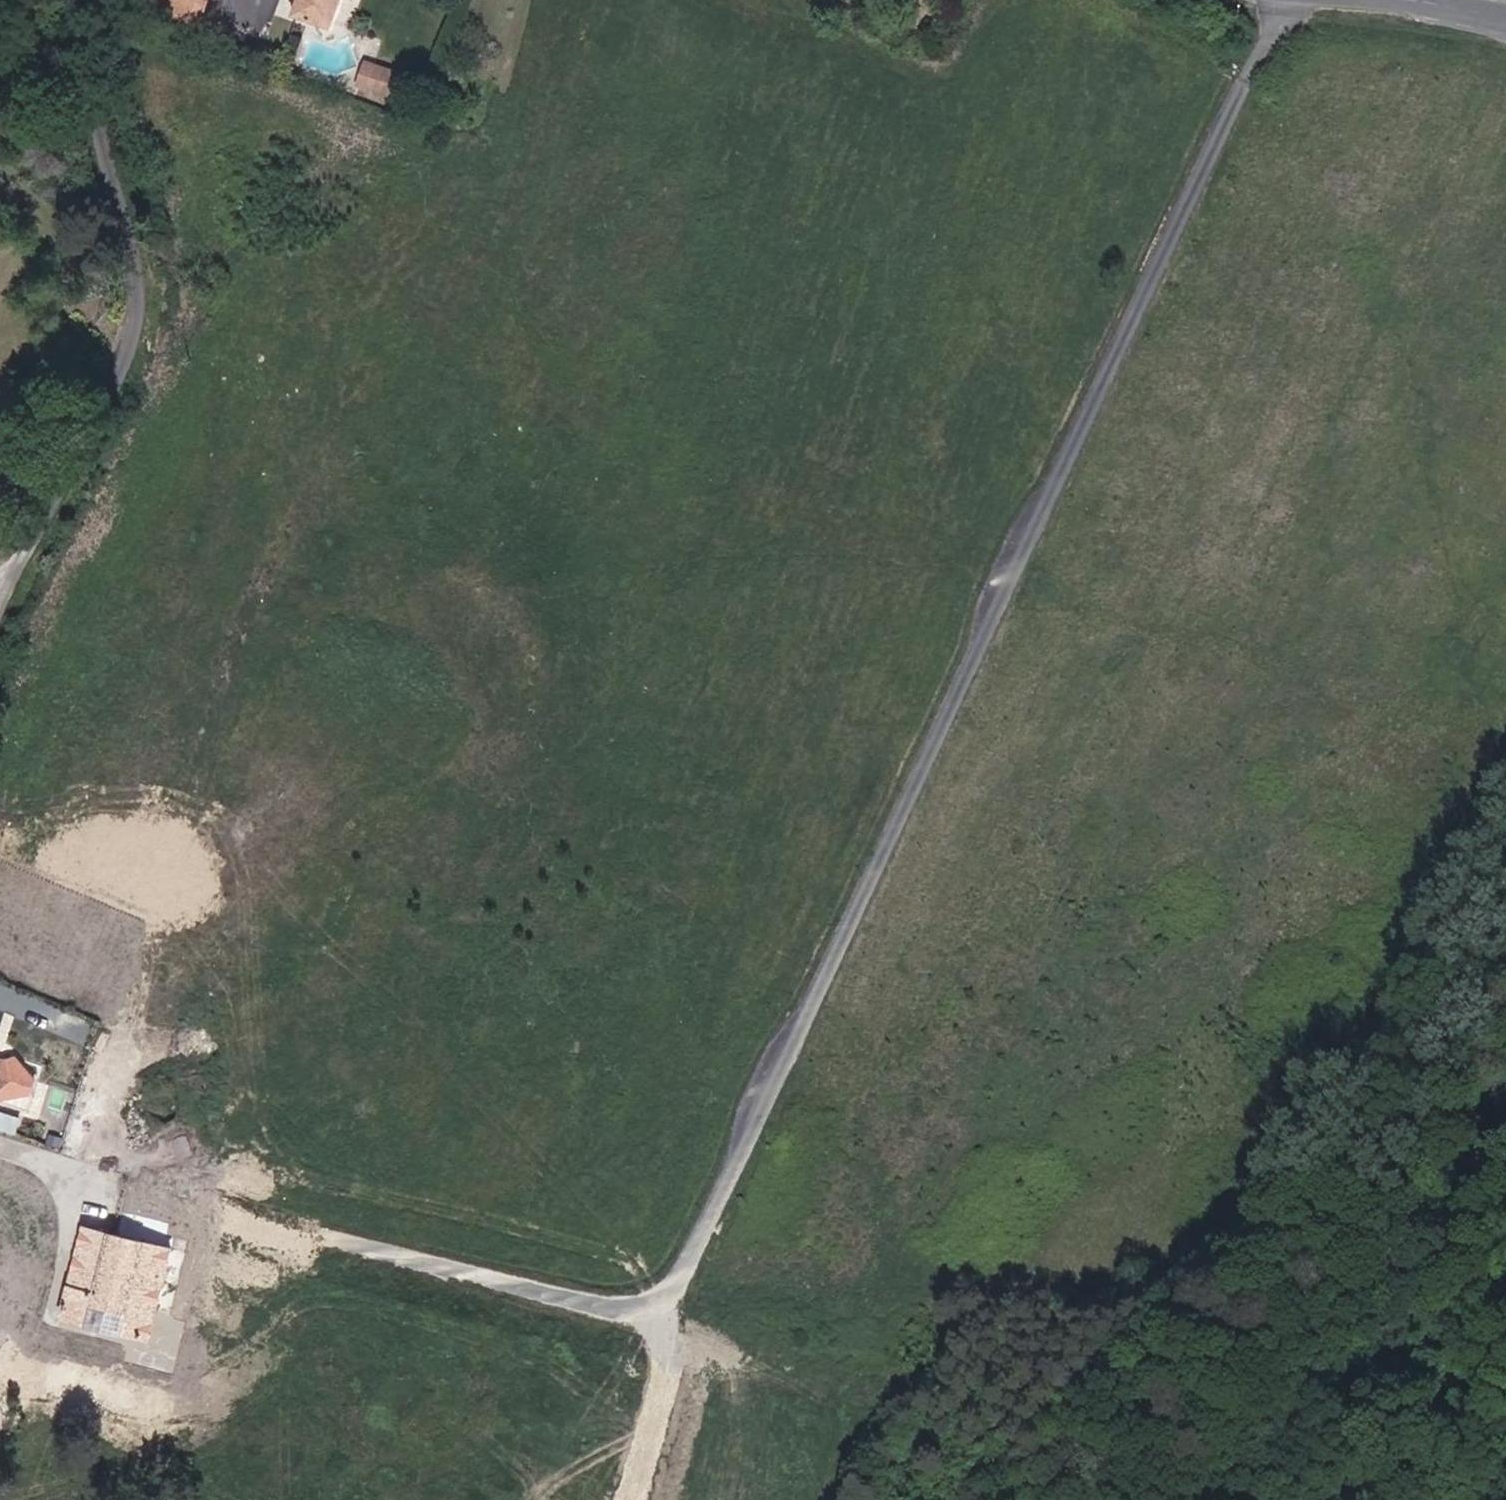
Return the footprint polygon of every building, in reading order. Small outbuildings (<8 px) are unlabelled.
[(154,0),(207,20),(213,0),(154,0)] [(289,12),(330,28),(340,0),(293,0),(289,12)] [(405,74),(376,63),(368,87),(396,98),(405,74)] [(39,1085),(49,1083),(19,1045),(12,1050),(0,1049),(0,1073),(39,1085)] [(39,1085),(0,1073),(0,1081),(3,1082),(7,1086),(10,1091),(39,1085)] [(202,1096),(175,1089),(150,1181),(178,1188),(202,1096)] [(85,1228),(63,1321),(149,1343),(172,1250),(85,1228)]
